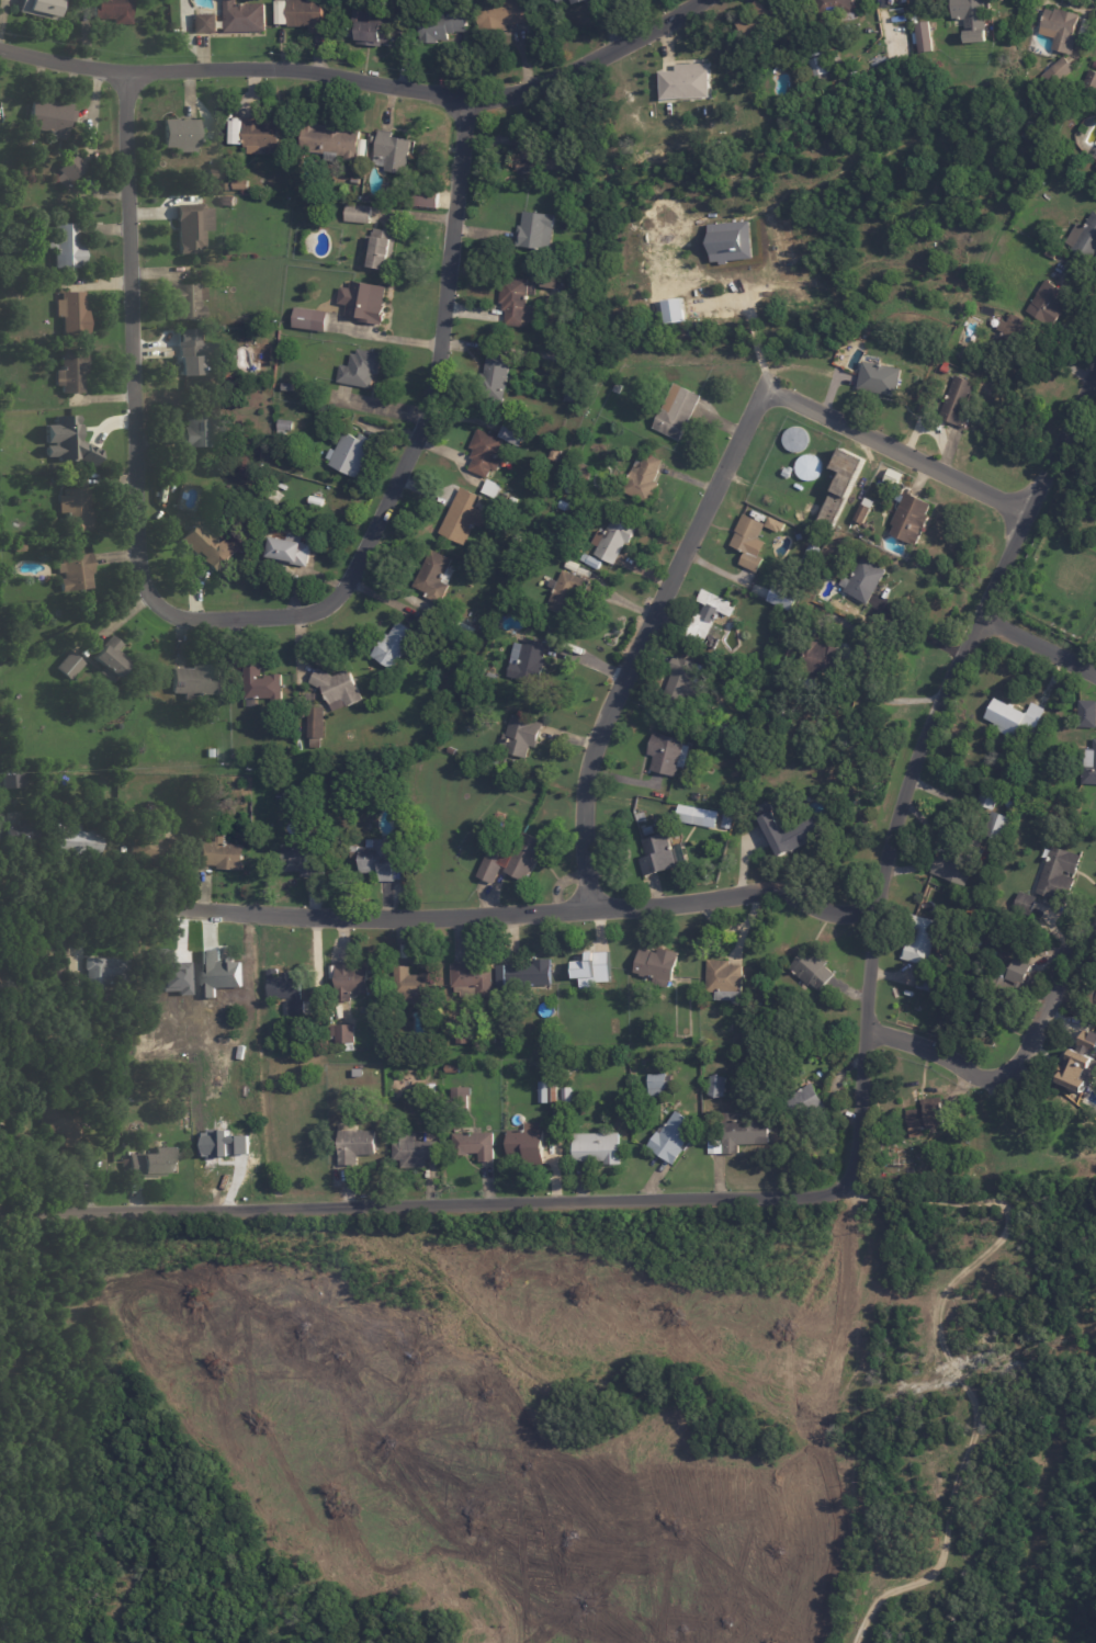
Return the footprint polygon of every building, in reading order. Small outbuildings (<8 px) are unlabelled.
[(21,12),(23,0),(63,0),(57,21),(21,12)] [(99,3),(99,0),(133,0),(133,14),(131,14),(131,24),(115,24),(115,16),(95,16),(95,15),(95,3),(99,3)] [(225,32),(224,0),(236,0),(237,4),(265,3),(267,31),(248,32),(225,32)] [(289,26),(289,0),(326,0),(326,34),(324,34),(310,34),(310,26),(289,26)] [(483,4),(482,0),(490,0),(490,3),(499,2),(499,0),(530,0),(533,22),(527,22),(509,25),(510,30),(498,32),(497,27),(482,30),(478,5),(483,4)] [(753,4),(759,0),(771,0),(787,24),(752,47),(735,23),(756,9),(753,4)] [(816,18),(814,0),(854,0),(856,12),(816,18)] [(954,21),(953,0),(984,0),(987,31),(968,32),(967,20),(954,21)] [(1078,36),(1073,55),(1053,48),(1057,38),(1040,33),(1048,9),(1055,11),(1057,8),(1061,10),(1061,8),(1082,14),(1075,35),(1078,36)] [(393,30),(392,43),(383,43),(383,46),(358,45),(358,39),(352,39),(353,37),(347,36),(347,23),(355,23),(357,11),(381,12),(381,16),(394,18),(393,30)] [(470,42),(439,41),(439,43),(422,42),(423,11),(471,12),(470,42)] [(210,32),(194,33),(194,14),(217,14),(217,32),(210,32)] [(931,50),(926,20),(911,22),(916,52),(931,50)] [(825,53),(810,59),(804,43),(818,37),(825,53)] [(828,73),(815,77),(810,60),(831,54),(836,71),(828,73)] [(844,64),(836,66),(833,57),(840,55),(844,64)] [(1066,56),(1076,68),(1063,79),(1053,68),(1066,56)] [(671,63),(671,70),(654,71),(656,98),(706,96),(704,62),(671,63)] [(1092,69),(1095,71),(1095,94),(1083,88),(1092,69)] [(72,110),(68,134),(67,134),(66,140),(52,138),(52,133),(29,128),(34,98),(74,104),(72,110)] [(187,121),(201,121),(201,147),(197,147),(197,152),(177,154),(177,148),(166,148),(166,120),(179,120),(179,121),(187,121)] [(245,122),(246,120),(267,120),(267,123),(281,123),(280,155),(267,155),(267,149),(261,149),(261,155),(248,155),(249,149),(245,148),(245,122)] [(231,122),(244,122),(242,145),(230,145),(231,122)] [(328,125),(346,127),(346,129),(361,131),(358,163),(346,162),(347,157),(336,156),(336,158),(325,158),(326,155),(302,152),(305,123),(319,124),(318,125),(326,126),(326,125),(328,125)] [(383,131),(395,132),(394,137),(414,140),(407,175),(384,171),(385,168),(374,166),(380,129),(383,131)] [(516,149),(516,136),(534,136),(534,150),(565,150),(565,171),(516,171),(516,149)] [(81,157),(90,167),(65,189),(56,179),(61,173),(58,170),(78,152),(81,157)] [(218,172),(218,179),(210,179),(210,170),(218,170),(218,172)] [(1039,179),(1048,183),(1042,193),(1041,192),(1041,191),(1033,186),(1039,179)] [(235,180),(250,180),(249,191),(235,190),(235,180)] [(440,192),(438,209),(415,206),(416,189),(440,191),(440,192)] [(224,196),(235,196),(235,206),(223,206),(224,196)] [(180,253),(180,222),(178,222),(178,205),(205,204),(205,208),(215,208),(215,231),(206,231),(207,249),(203,250),(203,253),(180,253)] [(372,207),(371,224),(346,222),(347,204),(372,206),(372,207)] [(517,243),(520,224),(522,224),(524,209),(556,214),(551,249),(521,246),(521,245),(517,243)] [(1095,212),(1095,262),(1072,249),(1073,247),(1067,243),(1080,223),(1086,227),(1095,212)] [(749,259),(747,221),(703,223),(705,262),(749,259)] [(80,225),(81,246),(84,246),(86,268),(56,269),(56,250),(49,250),(48,238),(55,238),(54,225),(80,224),(80,225)] [(396,233),(397,233),(391,271),(388,270),(388,271),(369,268),(371,253),(364,252),(368,236),(371,237),(373,228),(396,233)] [(1044,256),(1047,250),(1057,256),(1054,260),(1044,256)] [(529,281),(529,285),(535,286),(534,294),(528,293),(527,304),(535,305),(534,322),(524,321),(524,326),(505,324),(506,309),(502,309),(502,303),(500,303),(502,275),(530,277),(529,281)] [(558,279),(558,287),(542,285),(543,276),(558,277),(558,279)] [(1049,280),(1076,299),(1055,330),(1028,310),(1040,294),(1039,293),(1049,280)] [(385,303),(384,307),(385,307),(383,326),(359,322),(360,318),(347,316),(348,306),(339,304),(342,287),(351,288),(352,281),(387,287),(385,303)] [(176,320),(174,306),(171,306),(171,285),(202,284),(202,288),(208,288),(208,302),(202,302),(202,306),(207,306),(207,320),(176,320)] [(89,309),(90,309),(90,337),(64,337),(64,317),(58,317),(58,301),(63,301),(63,293),(87,293),(87,309),(89,309)] [(660,323),(681,321),(679,297),(658,299),(660,323)] [(316,310),(329,313),(326,332),(294,328),(297,308),(316,310)] [(1035,332),(1019,362),(996,350),(1005,332),(999,330),(1005,320),(1010,322),(1015,315),(1038,327),(1035,332)] [(552,326),(570,328),(569,339),(551,337),(552,326)] [(564,342),(572,343),(569,355),(547,352),(549,345),(563,348),(564,342)] [(202,377),(182,377),(180,345),(208,343),(210,376),(202,377)] [(87,375),(84,375),(86,393),(64,394),(64,386),(57,386),(57,371),(63,371),(63,350),(88,349),(88,375),(87,375)] [(376,374),(374,374),(371,389),(338,383),(341,365),(349,366),(352,354),(357,355),(358,350),(383,354),(378,375),(376,374)] [(512,354),(507,387),(501,386),(500,392),(483,389),(488,351),(512,354)] [(868,354),(882,356),(881,363),(882,363),(885,363),(885,364),(903,366),(899,396),(859,390),(863,360),(866,360),(867,353),(868,354)] [(965,429),(940,419),(957,375),(979,384),(969,411),(975,415),(970,430),(965,429)] [(701,396),(680,440),(654,428),(676,382),(702,395),(701,396)] [(619,383),(623,385),(619,393),(617,397),(612,395),(619,383)] [(215,447),(187,449),(187,428),(189,427),(189,412),(219,411),(219,430),(226,430),(226,443),(215,444),(215,447)] [(42,462),(95,458),(94,443),(79,444),(77,414),(51,415),(52,424),(40,425),(42,462)] [(279,420),(294,421),(293,431),(286,431),(285,435),(278,434),(279,420)] [(506,424),(527,434),(521,445),(500,435),(506,424)] [(803,450),(803,427),(781,427),(781,449),(803,450)] [(498,455),(497,457),(501,460),(497,471),(491,468),(487,477),(470,469),(474,458),(472,457),(475,449),(471,446),(478,428),(505,439),(498,455)] [(362,435),(376,441),(358,479),(329,466),(331,462),(326,460),(331,449),(337,452),(346,432),(359,439),(361,434),(362,435)] [(866,456),(848,496),(846,495),(829,531),(816,524),(834,488),(835,489),(844,471),(834,466),(843,445),(866,456)] [(554,446),(563,450),(560,457),(561,458),(560,461),(550,457),(554,446)] [(664,463),(655,480),(660,483),(649,503),(622,490),(637,460),(643,462),(648,452),(665,461),(664,463)] [(816,479),(817,454),(793,453),(792,478),(816,479)] [(791,466),(795,468),(792,474),(793,474),(792,476),(791,476),(791,478),(783,474),(787,466),(789,468),(790,466),(791,466)] [(880,480),(894,485),(898,472),(885,468),(880,480)] [(87,472),(88,488),(90,487),(92,530),(67,531),(66,511),(60,512),(60,495),(66,495),(66,488),(72,487),(71,472),(87,471),(87,472)] [(483,490),(488,478),(502,485),(497,498),(482,491),(483,490)] [(487,515),(483,526),(475,523),(465,544),(440,532),(461,486),(479,495),(474,506),(489,512),(487,515)] [(283,497),(276,506),(265,497),(272,488),(283,497)] [(909,492),(934,503),(929,514),(933,515),(927,528),(924,526),(920,533),(924,534),(918,544),(892,533),(896,525),(893,523),(906,491),(909,492)] [(504,492),(510,495),(507,501),(501,499),(504,492)] [(323,508),(308,503),(312,496),(325,499),(323,508)] [(512,506),(509,503),(511,496),(518,499),(516,507),(512,506)] [(855,520),(866,499),(875,503),(865,524),(855,520)] [(757,543),(753,552),(765,558),(758,573),(741,564),(746,552),(745,551),(744,552),(739,549),(741,548),(732,544),(737,531),(737,530),(745,513),(766,523),(757,543)] [(626,542),(615,564),(596,554),(599,546),(592,543),(599,529),(606,533),(615,514),(639,525),(630,543),(626,542)] [(783,523),(766,516),(761,525),(778,533),(783,523)] [(211,536),(221,545),(226,540),(238,551),(217,574),(205,562),(207,558),(203,554),(200,557),(182,541),(199,523),(211,536)] [(26,536),(10,537),(9,528),(18,528),(16,524),(23,524),(23,526),(25,526),(26,536)] [(515,539),(517,533),(523,537),(521,542),(515,539)] [(302,537),(301,543),(305,544),(305,545),(312,546),(307,568),(267,560),(271,539),(286,542),(287,535),(302,537)] [(15,541),(26,540),(26,551),(15,551),(15,541)] [(508,551),(512,542),(518,545),(518,546),(519,547),(517,552),(516,551),(515,554),(508,551)] [(812,543),(823,548),(817,562),(805,556),(812,543)] [(539,544),(549,548),(546,554),(544,553),(543,556),(535,552),(539,544)] [(441,603),(428,597),(430,593),(414,586),(431,548),(453,559),(449,567),(455,569),(448,583),(450,585),(441,603)] [(93,554),(95,573),(92,573),(94,587),(63,591),(61,578),(65,578),(65,571),(59,573),(58,563),(63,562),(61,555),(93,552),(93,554)] [(882,581),(871,600),(848,587),(848,588),(840,583),(845,576),(852,579),(857,571),(856,570),(863,557),(888,570),(882,581)] [(580,567),(578,573),(565,567),(568,559),(581,565),(580,567)] [(590,582),(586,592),(577,588),(570,604),(574,605),(569,616),(547,607),(556,588),(549,586),(552,578),(558,581),(564,569),(591,581),(590,582)] [(788,610),(794,591),(769,583),(763,602),(788,610)] [(732,616),(720,611),(719,614),(720,614),(719,619),(716,617),(704,644),(682,633),(690,617),(694,620),(698,612),(701,614),(707,603),(699,600),(704,588),(733,602),(732,605),(736,608),(732,616)] [(467,622),(473,612),(481,616),(476,626),(467,622)] [(402,622),(425,636),(411,656),(406,651),(394,669),(373,655),(387,633),(389,634),(399,620),(402,622)] [(464,622),(476,628),(473,633),(461,627),(464,622)] [(114,635),(124,643),(120,649),(132,660),(114,682),(101,672),(105,667),(93,657),(113,634),(114,635)] [(520,635),(549,643),(543,665),(545,666),(542,682),(509,676),(518,635),(520,635)] [(838,646),(829,677),(806,670),(811,657),(810,656),(811,654),(812,654),(816,639),(838,646)] [(77,655),(84,662),(65,685),(50,673),(71,650),(77,655)] [(692,661),(704,666),(698,685),(704,688),(700,699),(688,694),(683,704),(665,696),(674,670),(670,669),(676,655),(692,661)] [(264,678),(265,678),(265,675),(271,675),(271,673),(282,673),(283,703),(273,703),(273,698),(258,698),(258,706),(248,706),(248,699),(246,699),(245,660),(262,659),(262,678),(264,678)] [(474,673),(478,662),(485,666),(481,677),(474,673)] [(210,694),(199,694),(199,700),(185,699),(185,693),(173,692),(174,667),(193,668),(193,664),(218,665),(217,694),(210,694)] [(335,676),(350,669),(363,700),(334,713),(324,690),(310,682),(318,667),(335,676)] [(804,685),(809,676),(822,682),(816,692),(804,685)] [(317,702),(307,702),(307,692),(317,693),(317,702)] [(1025,711),(989,698),(981,718),(992,722),(989,729),(1012,737),(1016,727),(1033,733),(1042,707),(1028,702),(1025,711)] [(1081,700),(1095,701),(1095,723),(1093,723),(1093,726),(1080,726),(1080,724),(1075,723),(1075,715),(1080,715),(1081,700)] [(321,706),(326,706),(325,738),(321,738),(321,747),(310,747),(312,737),(308,737),(309,706),(321,706)] [(781,709),(789,712),(787,717),(784,716),(782,722),(777,721),(781,709)] [(7,715),(19,714),(19,723),(7,723),(7,715)] [(543,725),(538,747),(531,746),(528,758),(507,751),(500,749),(505,733),(507,734),(512,714),(544,723),(543,725)] [(731,725),(737,727),(734,738),(721,733),(724,722),(731,725)] [(663,772),(652,770),(655,756),(648,753),(655,732),(686,740),(686,741),(692,743),(686,768),(679,767),(677,777),(663,772)] [(1095,739),(1095,784),(1083,784),(1084,747),(1094,748),(1095,739)] [(1013,750),(1019,753),(1015,762),(1008,759),(1013,750)] [(4,772),(34,770),(35,786),(5,790),(4,772)] [(995,809),(983,805),(982,807),(979,805),(985,786),(1002,793),(995,809)] [(851,796),(858,794),(860,803),(854,804),(851,796)] [(725,807),(727,796),(738,798),(736,809),(731,808),(731,809),(726,809),(726,807),(725,807)] [(71,815),(72,801),(81,801),(81,816),(71,815)] [(95,803),(94,814),(84,813),(84,802),(95,803)] [(121,819),(122,804),(131,805),(131,819),(121,819)] [(718,827),(678,820),(681,805),(721,812),(718,827)] [(55,808),(54,824),(44,824),(45,807),(55,808)] [(821,824),(823,827),(824,826),(826,829),(825,830),(826,834),(813,840),(813,841),(782,857),(775,841),(771,843),(769,839),(772,837),(770,834),(767,835),(766,831),(768,830),(761,818),(776,812),(778,816),(789,811),(795,826),(817,815),(821,824)] [(990,826),(995,811),(1013,817),(1004,841),(986,835),(990,826)] [(496,819),(498,812),(505,814),(502,822),(496,819)] [(644,812),(647,819),(646,820),(647,823),(642,825),(641,822),(639,823),(635,815),(644,812)] [(727,828),(722,826),(725,813),(735,815),(732,828),(727,828)] [(36,839),(0,842),(0,823),(35,820),(36,839)] [(81,828),(102,829),(101,854),(56,852),(57,827),(58,827),(59,820),(82,822),(81,828)] [(643,828),(653,825),(655,832),(645,835),(643,828)] [(541,859),(540,860),(538,859),(527,881),(506,871),(508,868),(504,865),(495,884),(478,876),(498,832),(512,839),(509,846),(517,849),(524,831),(549,842),(541,859)] [(668,837),(671,847),(673,847),(674,849),(682,847),(687,862),(677,865),(677,868),(644,876),(640,859),(647,857),(642,840),(667,832),(668,837)] [(931,872),(938,856),(949,860),(950,858),(948,858),(957,832),(981,842),(972,866),(981,870),(974,887),(967,885),(967,886),(931,872)] [(157,858),(132,854),(135,834),(159,837),(157,858)] [(225,834),(224,841),(245,842),(244,869),(217,868),(217,864),(200,863),(201,839),(216,840),(216,834),(225,834)] [(321,875),(321,876),(302,876),(301,871),(284,871),(283,845),(292,845),(292,837),(310,837),(310,843),(320,843),(321,875)] [(402,880),(395,880),(395,881),(380,881),(380,873),(361,873),(361,840),(374,840),(374,839),(394,839),(394,847),(396,847),(395,865),(407,865),(407,880),(402,880)] [(1078,871),(1077,874),(1065,871),(1057,898),(1038,892),(1048,860),(1049,856),(1050,856),(1053,846),(1083,856),(1078,871)] [(1030,895),(1037,897),(1036,902),(1037,903),(1032,915),(1015,908),(1020,891),(1030,895)] [(939,943),(939,944),(935,943),(929,965),(902,959),(913,914),(942,921),(938,939),(940,939),(939,943)] [(1016,924),(1032,932),(1030,938),(1014,929),(1016,924)] [(675,976),(674,982),(671,981),(669,988),(654,984),(656,977),(653,977),(653,975),(635,971),(641,949),(659,953),(660,948),(680,953),(675,976)] [(239,987),(239,961),(228,962),(228,959),(218,959),(217,949),(198,949),(199,998),(213,997),(213,987),(239,987)] [(836,975),(822,992),(813,984),(810,986),(790,968),(804,953),(809,956),(815,949),(831,963),(827,966),(837,974),(836,975)] [(609,967),(609,968),(596,968),(597,977),(596,977),(596,984),(586,984),(585,977),(574,978),(574,962),(587,961),(587,953),(608,952),(609,967)] [(189,994),(188,961),(170,962),(170,954),(161,954),(162,966),(157,966),(158,991),(175,990),(175,995),(189,994)] [(134,958),(133,983),(105,983),(105,988),(100,988),(100,995),(92,995),(93,988),(88,988),(89,967),(88,967),(88,956),(134,958)] [(938,958),(941,959),(939,965),(933,963),(935,956),(938,958)] [(1017,959),(1032,965),(1026,982),(1019,978),(1018,982),(1017,982),(1015,986),(1007,983),(1009,978),(1007,977),(1012,967),(1016,958),(1017,959)] [(551,986),(536,986),(533,986),(533,983),(510,983),(510,993),(499,993),(499,965),(520,965),(520,963),(530,963),(530,964),(535,964),(535,960),(552,959),(552,965),(553,965),(553,986),(551,986)] [(721,960),(731,961),(731,965),(745,965),(744,994),(742,994),(742,1004),(734,1004),(734,1000),(716,1000),(716,999),(715,999),(715,993),(707,992),(708,960),(721,960)] [(336,1000),(337,962),(357,962),(357,968),(368,968),(368,993),(355,993),(355,1001),(336,1000)] [(452,987),(452,963),(495,963),(494,998),(462,998),(462,993),(456,993),(456,987),(452,987)] [(426,972),(437,972),(437,995),(426,995),(426,1004),(405,1004),(405,995),(395,995),(395,966),(410,966),(410,975),(420,975),(420,972),(426,972)] [(278,970),(278,976),(301,976),(302,999),(305,999),(305,1017),(289,1018),(287,1000),(293,1000),(293,998),(269,999),(268,968),(278,968),(278,970)] [(918,987),(920,979),(945,986),(944,990),(946,990),(945,995),(917,987),(918,987)] [(330,1026),(354,1026),(354,1044),(337,1044),(337,1036),(330,1036),(330,1026)] [(457,1044),(456,1029),(470,1029),(470,1044),(457,1044)] [(501,1030),(515,1030),(515,1044),(501,1044),(501,1045),(500,1045),(500,1041),(501,1041),(501,1030)] [(1081,1078),(1090,1080),(1095,1060),(1095,1059),(1062,1049),(1051,1083),(1077,1091),(1081,1078)] [(169,1067),(185,1066),(185,1075),(170,1076),(169,1067)] [(353,1069),(363,1068),(363,1077),(353,1077),(353,1069)] [(662,1089),(649,1090),(649,1075),(657,1074),(657,1070),(667,1069),(667,1074),(668,1074),(668,1089),(662,1089)] [(716,1097),(710,1096),(711,1076),(728,1078),(726,1097),(716,1097)] [(540,1083),(550,1083),(550,1085),(557,1085),(557,1097),(558,1097),(558,1101),(557,1101),(557,1103),(541,1103),(540,1083)] [(813,1084),(828,1107),(802,1123),(788,1099),(813,1083),(813,1084)] [(427,1084),(436,1084),(436,1092),(427,1091),(427,1084)] [(468,1099),(468,1110),(452,1110),(452,1088),(472,1088),(472,1096),(468,1096),(468,1099)] [(563,1088),(573,1088),(573,1103),(563,1103),(563,1088)] [(946,1110),(948,1128),(925,1131),(925,1136),(918,1137),(918,1140),(916,1140),(916,1137),(912,1138),(908,1111),(928,1108),(927,1103),(945,1102),(946,1110)] [(697,1128),(690,1138),(692,1141),(676,1166),(657,1153),(658,1151),(655,1148),(653,1151),(648,1147),(658,1132),(662,1134),(667,1125),(668,1126),(669,1124),(669,1123),(677,1111),(699,1125),(697,1128)] [(748,1145),(739,1145),(739,1154),(709,1154),(709,1140),(723,1140),(723,1122),(721,1122),(720,1112),(739,1112),(739,1121),(770,1120),(770,1130),(771,1130),(771,1132),(770,1132),(770,1142),(760,1142),(760,1145),(748,1145)] [(545,1151),(545,1165),(527,1166),(527,1158),(509,1158),(509,1131),(527,1131),(526,1123),(541,1123),(541,1130),(544,1130),(545,1151)] [(353,1166),(340,1166),(339,1125),(358,1124),(358,1131),(376,1131),(376,1155),(359,1155),(359,1166),(353,1166)] [(246,1153),(246,1134),(223,1135),(223,1129),(196,1129),(197,1155),(226,1154),(226,1153),(246,1153)] [(438,1155),(439,1159),(426,1159),(427,1168),(403,1168),(403,1160),(394,1160),(394,1143),(402,1143),(402,1133),(417,1133),(417,1142),(438,1142),(438,1155)] [(493,1162),(479,1162),(479,1154),(470,1154),(470,1156),(454,1156),(453,1133),(494,1133),(495,1162),(493,1162)] [(603,1162),(574,1163),(574,1134),(620,1133),(621,1165),(606,1166),(606,1162),(603,1162)] [(167,1175),(132,1176),(131,1153),(143,1153),(143,1152),(157,1151),(157,1146),(177,1145),(177,1170),(167,1170),(167,1175)]
